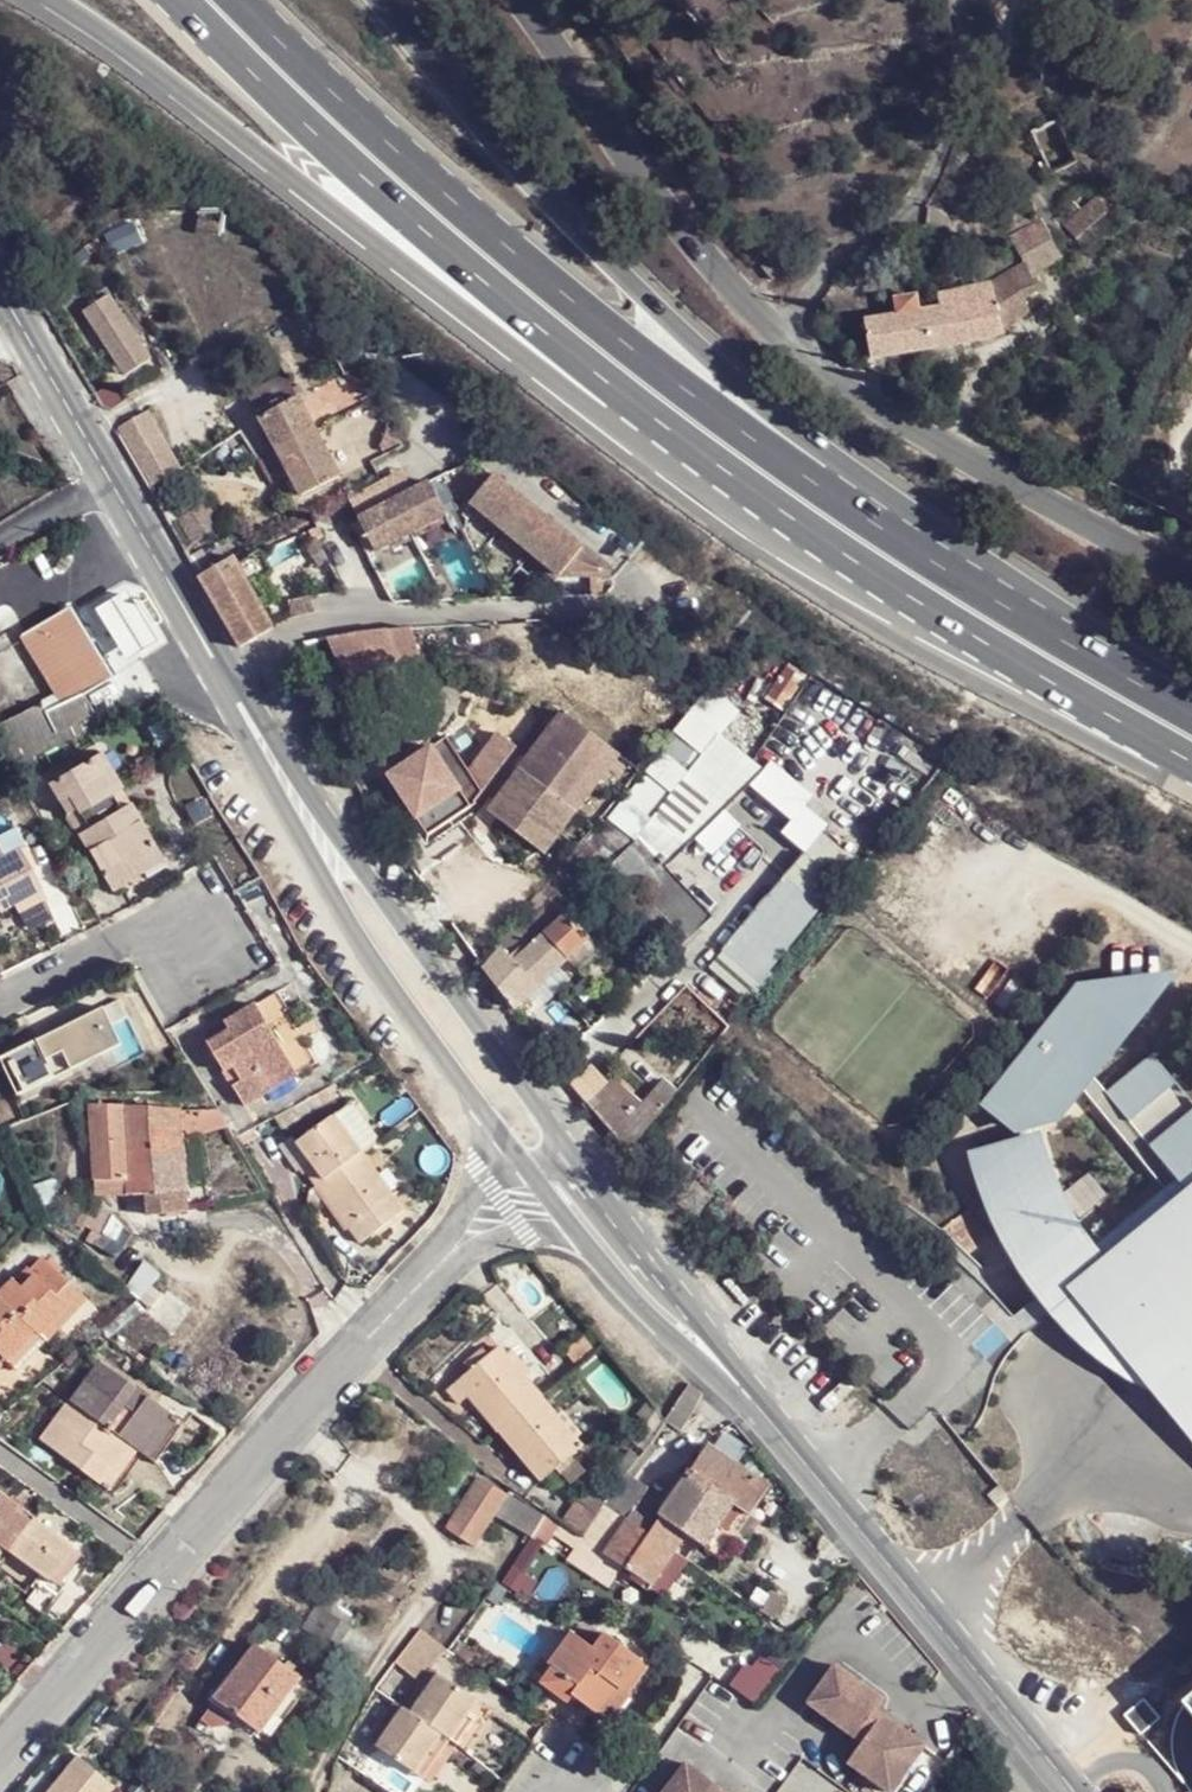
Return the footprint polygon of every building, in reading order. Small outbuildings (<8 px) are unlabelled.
[(1114,179),(1093,173),(1089,184),(1107,189),(1114,179)] [(1048,235),(1057,252),(1072,238),(1105,209),(1093,195),(1048,235)] [(1021,260),(1027,271),(1057,252),(1048,235),(1041,221),(1008,236),(1018,262),(1021,260)] [(768,259),(757,267),(770,282),(780,274),(768,259)] [(995,304),(1000,326),(1003,324),(1029,309),(1021,287),(1032,283),(1027,271),(1021,260),(1018,262),(985,284),(989,294),(990,294),(995,304)] [(80,310),(119,376),(144,361),(106,294),(80,310)] [(869,358),(919,349),(940,346),(969,338),(987,333),(1000,326),(995,304),(990,294),(989,294),(915,307),(912,295),(891,299),(894,311),(861,318),(869,358)] [(372,383),(363,364),(341,375),(345,383),(359,376),(366,387),(372,383)] [(271,450),(312,429),(281,369),(240,390),(271,450)] [(143,411),(109,430),(144,490),(176,471),(143,411)] [(397,442),(387,422),(383,425),(388,438),(376,446),(380,451),(397,442)] [(235,428),(222,437),(233,450),(244,441),(235,428)] [(337,477),(312,429),(271,450),(285,476),(298,497),(337,477)] [(233,450),(222,437),(195,456),(205,470),(233,450)] [(271,450),(255,458),(268,484),(285,476),(271,450)] [(192,480),(205,470),(195,456),(181,466),(192,480)] [(491,474),(467,502),(556,576),(602,574),(605,569),(491,474)] [(427,480),(355,518),(373,551),(444,513),(427,480)] [(232,566),(243,585),(265,572),(254,553),(232,566)] [(196,576),(237,647),(270,630),(243,585),(232,566),(227,558),(196,576)] [(121,657),(152,640),(124,589),(92,606),(121,657)] [(7,771),(99,726),(83,699),(110,683),(71,615),(24,642),(62,710),(47,718),(43,715),(0,740),(0,756),(7,771)] [(385,628),(324,639),(340,678),(383,667),(410,718),(438,704),(411,653),(409,627),(385,628)] [(518,768),(524,772),(568,715),(562,711),(518,768)] [(568,715),(524,772),(527,775),(563,802),(606,745),(568,715)] [(475,756),(492,770),(512,746),(495,732),(475,756)] [(648,776),(567,862),(573,867),(664,951),(711,901),(628,829),(703,748),(686,734),(648,776)] [(665,750),(653,740),(635,764),(647,773),(665,750)] [(618,754),(606,745),(563,802),(565,803),(574,811),(618,754)] [(110,798),(124,788),(103,755),(48,788),(61,809),(74,801),(85,819),(72,826),(89,854),(102,848),(114,867),(102,874),(115,897),(144,879),(136,865),(163,851),(136,808),(120,816),(110,798)] [(486,810),(495,816),(527,775),(524,772),(518,768),(486,810)] [(527,775),(495,816),(533,846),(565,803),(563,802),(527,775)] [(443,778),(400,807),(427,847),(470,818),(443,778)] [(136,808),(124,788),(110,798),(120,816),(136,808)] [(74,801),(61,809),(72,826),(85,819),(74,801)] [(574,811),(565,803),(533,846),(542,853),(574,811)] [(825,815),(704,944),(738,976),(858,843),(825,815)] [(9,827),(0,832),(0,916),(17,906),(21,916),(51,899),(9,827)] [(102,848),(89,854),(102,874),(114,867),(102,848)] [(170,863),(163,851),(136,865),(144,879),(170,863)] [(567,862),(564,856),(536,889),(547,899),(548,901),(573,867),(567,862)] [(480,966),(510,1009),(585,939),(554,906),(547,912),(541,906),(528,918),(521,911),(480,966)] [(1111,979),(1143,1032),(1191,967),(1111,979)] [(1111,979),(1083,982),(979,1107),(1022,1133),(1067,1119),(1143,1032),(1111,979)] [(138,983),(101,1001),(121,1043),(84,1060),(93,1078),(167,1043),(138,983)] [(270,1041),(277,1036),(259,1004),(227,1023),(229,1027),(236,1035),(224,1045),(218,1034),(205,1041),(226,1077),(238,1071),(246,1084),(235,1092),(247,1113),(270,1098),(266,1091),(299,1072),(284,1047),(276,1053),(270,1041)] [(117,1041),(99,1005),(0,1054),(0,1065),(13,1092),(117,1041)] [(229,1027),(218,1034),(224,1045),(236,1035),(229,1027)] [(284,1047),(277,1036),(270,1041),(276,1053),(284,1047)] [(1104,1092),(1191,1185),(1191,1092),(1150,1053),(1104,1092)] [(565,1083),(611,1142),(635,1111),(596,1070),(586,1083),(577,1073),(565,1083)] [(226,1077),(235,1092),(246,1084),(238,1071),(226,1077)] [(306,1085),(299,1072),(266,1091),(270,1098),(273,1103),(306,1085)] [(611,1142),(619,1153),(659,1110),(645,1096),(635,1111),(611,1142)] [(172,1109),(88,1105),(92,1179),(126,1180),(128,1195),(147,1196),(148,1212),(179,1209),(177,1189),(185,1188),(172,1109)] [(180,1135),(222,1131),(220,1107),(178,1110),(180,1135)] [(659,1110),(619,1153),(624,1160),(660,1111),(659,1110)] [(302,1173),(318,1193),(329,1185),(358,1223),(349,1230),(363,1247),(407,1210),(335,1115),(297,1142),(312,1165),(302,1173)] [(1051,1149),(1047,1134),(971,1153),(976,1169),(983,1187),(990,1204),(997,1221),(1005,1236),(1012,1251),(1026,1269),(1082,1284),(1116,1256),(1094,1226),(1076,1214),(1069,1197),(1057,1170),(1051,1149)] [(329,1185),(318,1193),(349,1230),(358,1223),(329,1185)] [(1082,1284),(1163,1397),(1191,1438),(1191,1194),(1116,1256),(1082,1284)] [(120,1212),(97,1200),(81,1227),(105,1240),(120,1212)] [(76,1287),(47,1262),(8,1303),(0,1296),(0,1358),(16,1375),(48,1340),(35,1329),(76,1287)] [(1082,1284),(1026,1269),(1031,1279),(1040,1291),(1047,1301),(1053,1308),(1058,1315),(1064,1322),(1070,1329),(1077,1337),(1085,1345),(1094,1353),(1105,1362),(1117,1370),(1130,1380),(1142,1386),(1163,1397),(1082,1284)] [(88,1299),(76,1287),(35,1329),(48,1340),(88,1299)] [(493,1352),(454,1385),(479,1415),(539,1485),(578,1450),(493,1352)] [(161,1434),(171,1441),(186,1423),(105,1362),(76,1401),(73,1398),(42,1441),(100,1483),(114,1467),(121,1471),(138,1448),(145,1455),(161,1434)] [(707,1393),(690,1383),(669,1417),(687,1429),(707,1393)] [(479,1415),(454,1385),(442,1395),(466,1425),(479,1415)] [(153,1464),(171,1441),(161,1434),(145,1455),(153,1464)] [(722,1496),(751,1516),(770,1487),(746,1471),(707,1445),(660,1517),(667,1524),(680,1534),(693,1541),(708,1518),(722,1496)] [(116,1495),(145,1455),(138,1448),(121,1471),(114,1467),(100,1483),(116,1495)] [(651,1490),(628,1475),(613,1496),(633,1513),(641,1504),(651,1490)] [(543,1518),(479,1479),(444,1529),(472,1547),(493,1514),(529,1538),(543,1518)] [(46,1585),(76,1547),(0,1488),(0,1548),(46,1585)] [(735,1537),(751,1516),(722,1496),(708,1518),(735,1537)] [(579,1498),(559,1525),(582,1541),(600,1514),(579,1498)] [(641,1504),(633,1513),(624,1523),(655,1543),(667,1524),(660,1517),(641,1504)] [(655,1543),(624,1523),(606,1554),(627,1570),(636,1576),(655,1543)] [(46,1585),(0,1548),(0,1577),(42,1610),(56,1593),(46,1585)] [(627,1570),(606,1554),(594,1571),(616,1587),(627,1570)] [(783,1599),(770,1592),(759,1609),(772,1617),(783,1599)] [(317,1604),(302,1627),(335,1648),(350,1625),(332,1612),(317,1604)] [(384,1657),(396,1665),(421,1630),(408,1621),(396,1636),(384,1657)] [(421,1630),(396,1665),(425,1684),(435,1670),(450,1649),(421,1630)] [(625,1689),(643,1662),(605,1632),(594,1648),(575,1632),(538,1682),(577,1712),(583,1702),(604,1717),(625,1689)] [(281,1661),(257,1645),(218,1699),(237,1715),(261,1734),(303,1674),(281,1661)] [(654,1669),(643,1662),(625,1689),(633,1696),(654,1669)] [(885,1698),(838,1663),(811,1700),(858,1735),(878,1708),(885,1698)] [(425,1684),(404,1708),(422,1720),(454,1743),(459,1747),(477,1725),(467,1720),(482,1701),(435,1670),(425,1684)] [(625,1689),(604,1717),(626,1735),(647,1707),(633,1696),(625,1689)] [(1180,1700),(1191,1714),(1191,1690),(1180,1700)] [(237,1715),(218,1699),(202,1719),(222,1734),(237,1715)] [(440,1761),(454,1743),(422,1720),(404,1708),(377,1747),(415,1776),(431,1754),(440,1761)] [(878,1708),(858,1735),(865,1740),(885,1713),(878,1708)] [(927,1744),(885,1713),(865,1740),(850,1761),(892,1791),(927,1744)] [(110,1781),(71,1751),(41,1791),(102,1791),(110,1781)] [(443,1761),(440,1761),(431,1754),(415,1776),(427,1784),(443,1761)] [(692,1760),(667,1791),(733,1791),(692,1760)]
